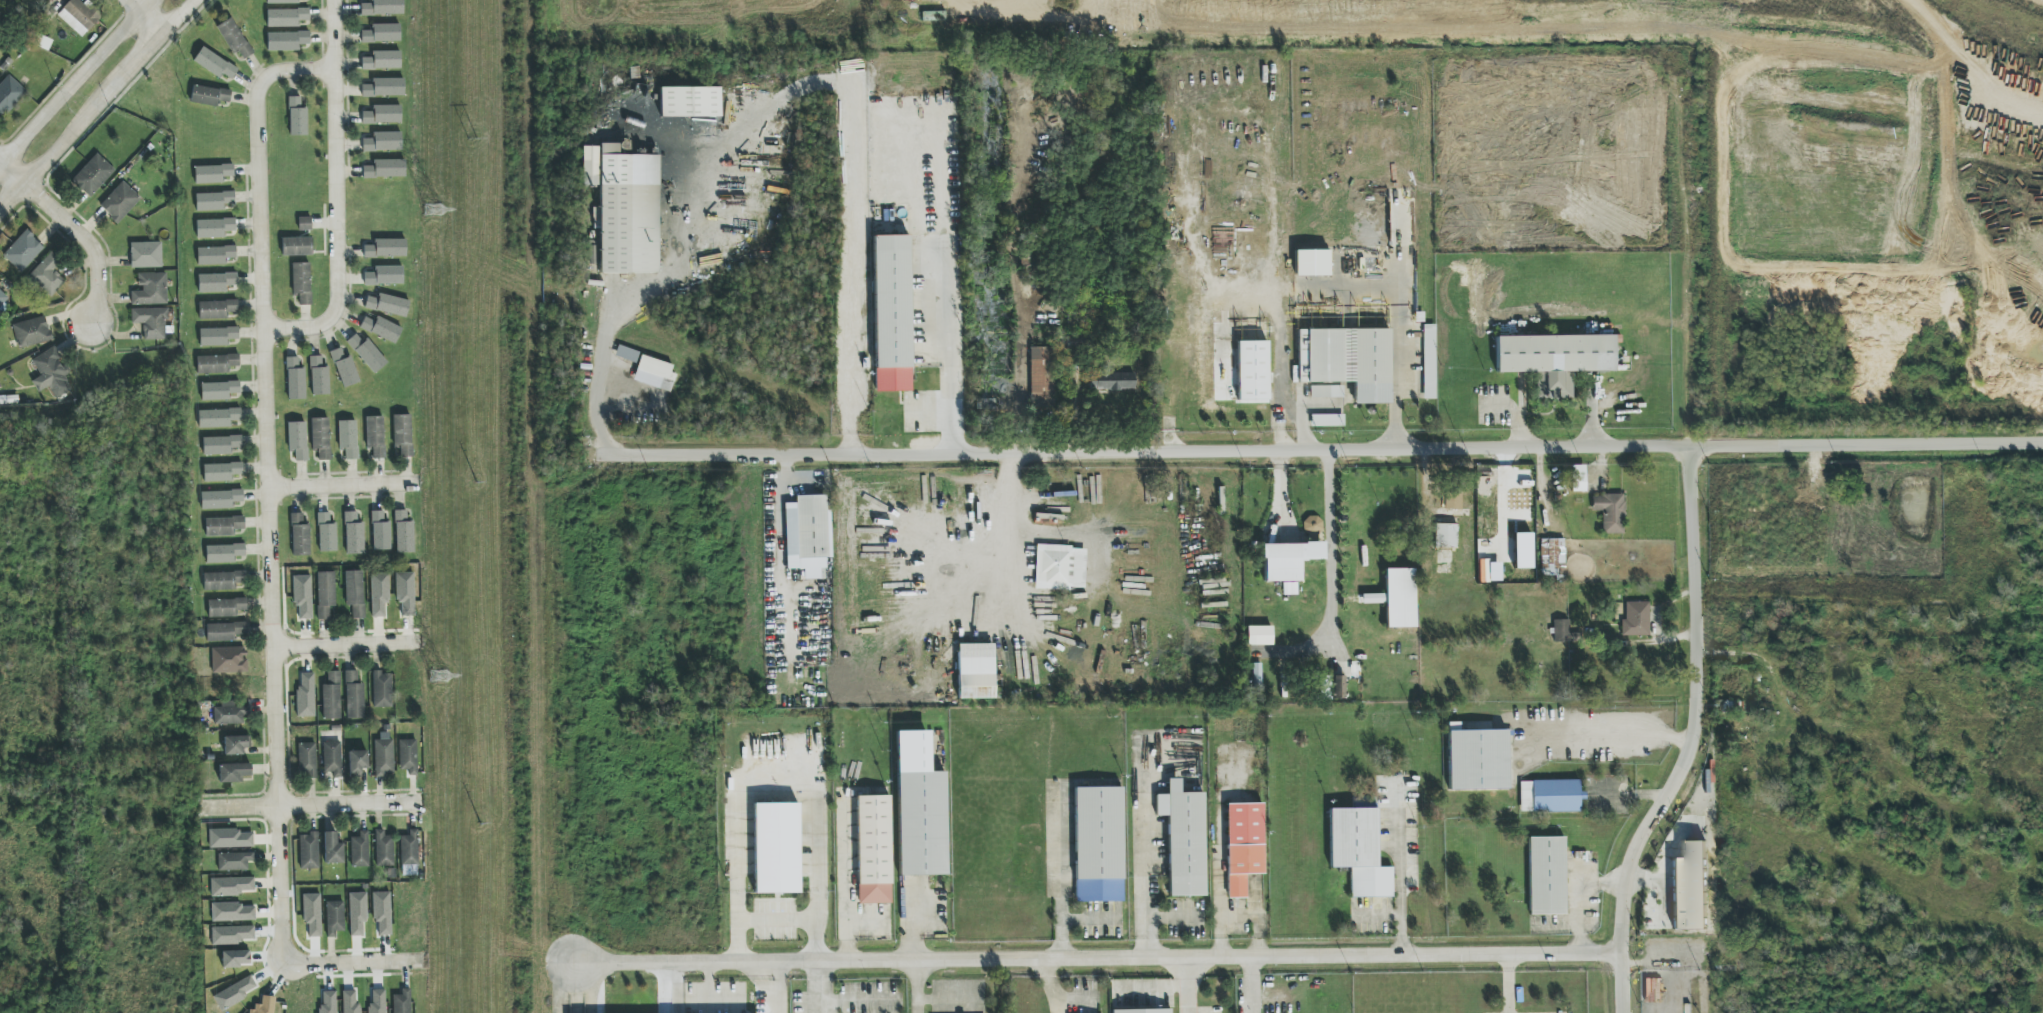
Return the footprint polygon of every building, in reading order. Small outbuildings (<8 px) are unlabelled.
[(81,38),(102,16),(90,5),(87,9),(78,0),(71,0),(57,15),(81,38)] [(371,3),(360,4),(361,15),(403,15),(403,0),(371,0),(371,3)] [(267,10),(267,27),(299,27),(299,21),(309,21),(309,9),(267,10)] [(253,54),(231,18),(218,26),(240,62),(253,54)] [(400,24),(372,25),(372,31),(361,31),(362,43),(400,42),(400,24)] [(268,33),(268,51),(298,51),(298,45),(309,45),(309,33),(268,33)] [(221,73),(231,80),(238,69),(202,47),(192,62),(218,78),(221,73)] [(361,69),(400,69),(401,52),(372,51),(372,58),(362,57),(361,69)] [(8,75),(0,84),(0,116),(2,117),(26,91),(8,75)] [(404,96),(404,78),(372,79),(372,85),(362,85),(362,97),(404,96)] [(231,92),(193,84),(189,102),(217,108),(218,101),(229,103),(231,92)] [(720,87),(660,88),(660,118),(720,117),(720,87)] [(306,107),(301,107),(300,97),(288,97),(289,136),(307,136),(306,107)] [(372,106),(372,112),(362,112),(362,124),(401,123),(401,105),(372,106)] [(401,132),(373,133),(373,139),(362,139),(363,151),(401,150),(401,132)] [(618,142),(619,155),(630,155),(629,142),(618,142)] [(658,274),(658,155),(618,155),(618,144),(599,144),(599,147),(582,147),(582,185),(600,185),(600,207),(592,207),(592,220),(599,220),(599,273),(658,274)] [(89,198),(115,171),(97,153),(71,181),(89,198)] [(373,160),(373,167),(362,167),(363,178),(405,178),(405,160),(373,160)] [(233,176),(233,165),(194,167),(195,185),(222,184),(222,177),(233,176)] [(99,206),(117,224),(141,199),(123,181),(99,206)] [(311,218),(298,218),(297,230),(311,230),(311,218)] [(197,238),(224,237),(224,231),(235,231),(235,219),(196,221),(197,238)] [(2,256),(21,273),(44,247),(25,230),(2,256)] [(873,236),(876,392),(911,391),(909,235),(873,236)] [(312,238),(282,239),(282,256),(312,255),(312,238)] [(405,239),(374,240),(374,245),(363,246),(364,258),(406,257),(405,239)] [(162,268),(161,242),(130,243),(131,268),(162,268)] [(197,248),(197,265),(227,264),(227,258),(236,258),(236,247),(197,248)] [(1295,276),(1329,276),(1329,250),(1295,251),(1295,276)] [(27,277),(50,298),(65,281),(53,270),(61,261),(51,252),(27,277)] [(310,305),(309,263),(292,263),(292,297),(299,296),(299,306),(310,305)] [(364,273),(364,285),(403,284),(403,266),(374,267),(374,273),(364,273)] [(131,305),(167,304),(166,273),(137,274),(138,290),(131,290),(131,305)] [(198,275),(198,293),(227,292),(227,285),(237,285),(236,274),(198,275)] [(0,291),(0,311),(10,300),(0,291)] [(367,296),(364,308),(405,318),(410,301),(378,293),(377,299),(367,296)] [(237,301),(198,302),(199,320),(226,319),(226,312),(238,312),(237,301)] [(131,324),(144,323),(144,340),(166,340),(166,309),(131,309),(131,324)] [(12,326),(19,349),(52,340),(45,316),(12,326)] [(375,322),(364,317),(359,329),(395,343),(402,328),(377,317),(375,322)] [(1434,325),(1423,325),(1424,400),(1436,400),(1434,325)] [(199,329),(200,347),(229,346),(229,340),(238,340),(238,328),(199,329)] [(1390,404),(1389,329),(1298,330),(1299,383),(1353,383),(1354,404),(1390,404)] [(366,338),(362,342),(355,334),(346,342),(374,374),(387,363),(366,338)] [(1496,336),(1496,373),(1536,373),(1536,399),(1572,399),(1572,372),(1614,372),(1614,336),(1496,336)] [(931,339),(917,339),(917,365),(932,365),(931,339)] [(1267,341),(1237,342),(1237,371),(1222,371),(1223,388),(1237,388),(1237,404),(1267,404),(1267,341)] [(615,358),(636,362),(639,351),(617,346),(615,358)] [(31,361),(40,376),(31,381),(38,392),(47,387),(55,400),(72,389),(64,377),(69,374),(53,347),(31,361)] [(1029,348),(1030,408),(1055,407),(1054,347),(1029,348)] [(343,388),(360,382),(350,356),(344,358),(341,348),(330,352),(343,388)] [(198,375),(229,373),(228,367),(239,367),(239,355),(197,356),(198,375)] [(633,381),(668,392),(676,366),(641,355),(633,381)] [(322,367),(321,356),(310,357),(312,395),(329,395),(328,366),(322,367)] [(305,399),(304,368),(298,368),(298,358),(286,358),(287,400),(305,399)] [(1132,373),(1109,374),(1109,367),(1091,367),(1092,391),(1133,390),(1132,373)] [(201,401),(229,400),(229,394),(240,393),(240,382),(201,383),(201,401)] [(1343,386),(1310,386),(1310,398),(1343,398),(1343,386)] [(240,409),(198,410),(199,428),(230,427),(230,421),(240,421),(240,409)] [(412,457),(411,415),(393,415),(393,448),(400,448),(400,458),(412,457)] [(1310,415),(1311,427),(1344,427),(1344,415),(1310,415)] [(384,459),(383,416),(365,417),(366,449),(372,449),(373,459),(384,459)] [(312,452),(318,452),(319,461),(330,460),(328,418),(311,418),(312,452)] [(356,421),(338,421),(339,450),(345,450),(346,460),(357,459),(356,421)] [(289,452),(295,451),(295,461),(306,461),(305,422),(288,423),(289,452)] [(202,438),(203,455),(231,454),(231,448),(242,448),(241,436),(202,438)] [(203,464),(204,482),(232,481),(232,475),(242,475),(242,463),(203,464)] [(1585,465),(1570,466),(1571,492),(1585,492),(1585,465)] [(243,502),(243,491),(201,492),(202,509),(231,508),(231,502),(243,502)] [(1503,512),(1528,512),(1528,493),(1503,492),(1503,512)] [(1444,510),(1461,510),(1461,493),(1445,493),(1444,510)] [(786,569),(803,569),(803,580),(825,579),(825,558),(830,558),(830,510),(825,510),(825,495),(795,496),(795,504),(785,504),(786,569)] [(1624,534),(1623,495),(1592,496),(1592,511),(1602,511),(1602,534),(1624,534)] [(407,510),(395,511),(396,553),(414,553),(413,521),(407,521),(407,510)] [(372,550),(391,550),(390,521),(384,521),(383,511),(372,511),(372,550)] [(364,553),(363,522),(357,522),(357,512),(345,512),(346,553),(364,553)] [(292,555),(310,555),(309,525),(303,525),(303,513),(291,514),(292,555)] [(336,523),(330,523),(329,513),(317,513),(319,552),(337,551),(336,523)] [(1304,534),(1322,534),(1322,517),(1304,518),(1304,534)] [(244,518),(205,519),(206,536),(235,536),(235,529),(244,529),(244,518)] [(1457,525),(1435,524),(1435,548),(1457,548),(1457,525)] [(1565,540),(1543,539),(1542,576),(1555,576),(1555,581),(1564,581),(1565,540)] [(1263,544),(1264,582),(1300,582),(1299,561),(1323,560),(1323,543),(1263,544)] [(206,546),(206,563),(235,563),(235,556),(245,556),(245,545),(206,546)] [(1035,588),(1084,590),(1086,547),(1036,546),(1035,588)] [(1385,569),(1386,628),(1415,627),(1415,569),(1385,569)] [(363,571),(345,571),(346,607),(352,607),(352,619),(364,618),(363,571)] [(204,591),(236,590),(236,584),(246,584),(246,572),(203,573),(204,591)] [(318,620),(330,620),(330,607),(335,607),(335,572),(317,572),(318,620)] [(390,603),(389,573),(371,574),(372,618),(386,617),(385,603),(390,603)] [(395,573),(396,602),(401,602),(401,617),(415,617),(413,573),(395,573)] [(292,576),(294,606),(298,606),(298,620),(312,619),(311,575),(292,576)] [(208,618),(237,617),(237,611),(247,610),(246,599),(208,600),(208,618)] [(1649,603),(1625,602),(1625,619),(1622,619),(1622,636),(1649,636),(1649,603)] [(1554,642),(1579,642),(1579,633),(1570,634),(1569,620),(1554,620),(1554,642)] [(247,635),(246,623),(207,624),(207,642),(234,642),(234,635),(247,635)] [(1272,645),(1272,627),(1247,627),(1247,645),(1272,645)] [(993,644),(958,644),(958,699),(994,699),(993,644)] [(1260,688),(1261,664),(1254,664),(1253,688),(1260,688)] [(363,684),(358,684),(357,671),(345,671),(346,719),(364,719),(363,684)] [(322,685),(323,720),(341,720),(339,672),(327,672),(328,685),(322,685)] [(392,673),(373,672),(373,707),(391,708),(392,673)] [(315,717),(314,673),(300,673),(301,688),(296,688),(297,718),(315,717)] [(1331,699),(1343,699),(1344,676),(1332,676),(1331,699)] [(214,707),(214,725),(244,724),(243,715),(249,715),(249,707),(234,707),(234,701),(221,702),(221,707),(214,707)] [(1508,789),(1507,730),(1459,731),(1459,723),(1447,723),(1449,791),(1508,789)] [(896,732),(899,876),(946,875),(945,772),(930,772),(929,731),(896,732)] [(375,777),(385,777),(385,774),(393,774),(392,732),(380,733),(380,740),(374,740),(375,777)] [(224,756),(243,755),(242,748),(249,748),(249,736),(224,737),(224,756)] [(398,740),(399,770),(408,770),(408,776),(417,776),(416,740),(398,740)] [(323,772),(333,772),(333,777),(342,777),(342,742),(323,742),(323,772)] [(298,744),(299,777),(316,776),(315,743),(298,744)] [(365,751),(349,751),(350,775),(366,774),(365,751)] [(251,764),(219,765),(219,783),(243,783),(242,776),(251,776),(251,764)] [(1169,896),(1204,896),(1203,793),(1180,793),(1180,779),(1167,779),(1167,795),(1156,795),(1156,816),(1168,816),(1169,896)] [(1520,813),(1580,812),(1579,781),(1520,781),(1520,813)] [(1123,902),(1122,788),(1074,788),(1075,902),(1123,902)] [(891,904),(889,795),(857,796),(858,904),(891,904)] [(798,804),(753,804),(754,894),(799,893),(798,804)] [(1228,898),(1246,898),(1246,875),(1264,874),(1262,804),(1226,804),(1228,898)] [(1330,809),(1330,869),(1350,868),(1351,898),(1393,897),(1392,867),(1377,867),(1377,809),(1330,809)] [(209,849),(253,847),(253,833),(238,833),(238,829),(209,830),(209,849)] [(401,866),(418,865),(418,829),(409,830),(409,836),(400,836),(401,866)] [(394,866),(393,836),(384,836),(384,830),(375,830),(375,867),(394,866)] [(351,838),(352,867),(369,867),(368,831),(359,831),(359,837),(351,838)] [(343,864),(343,843),(337,843),(337,832),(324,832),(324,864),(343,864)] [(299,834),(300,869),(319,869),(318,834),(299,834)] [(1564,837),(1529,838),(1530,915),(1566,915),(1564,837)] [(1706,929),(1704,841),(1680,841),(1681,859),(1672,859),(1674,930),(1706,929)] [(218,871),(248,870),(247,861),(254,861),(253,853),(218,854),(218,871)] [(211,897),(240,896),(240,891),(254,891),(254,878),(211,879),(211,897)] [(390,892),(372,892),(373,922),(378,922),(378,936),(391,936),(390,892)] [(367,922),(366,893),(348,893),(350,937),(363,936),(363,922),(367,922)] [(320,894),(302,894),(303,923),(307,923),(308,938),(321,938),(320,894)] [(344,931),(343,902),(326,902),(327,938),(335,938),(335,932),(344,931)] [(212,922),(255,921),(255,907),(240,907),(240,903),(211,904),(212,922)] [(211,944),(254,943),(254,927),(211,928),(211,944)] [(249,951),(221,952),(222,967),(249,966),(249,951)] [(258,992),(251,977),(213,995),(219,1010),(258,992)] [(402,989),(402,995),(393,995),(393,1012),(410,1012),(410,989),(402,989)] [(369,990),(369,1012),(385,1012),(385,990),(369,990)] [(336,991),(319,992),(320,1012),(336,1012),(336,991)] [(361,1005),(355,1005),(355,991),(342,991),(343,1012),(361,1012),(361,1005)] [(275,997),(262,996),(261,1005),(252,1004),(251,1012),(274,1012),(275,997)]
